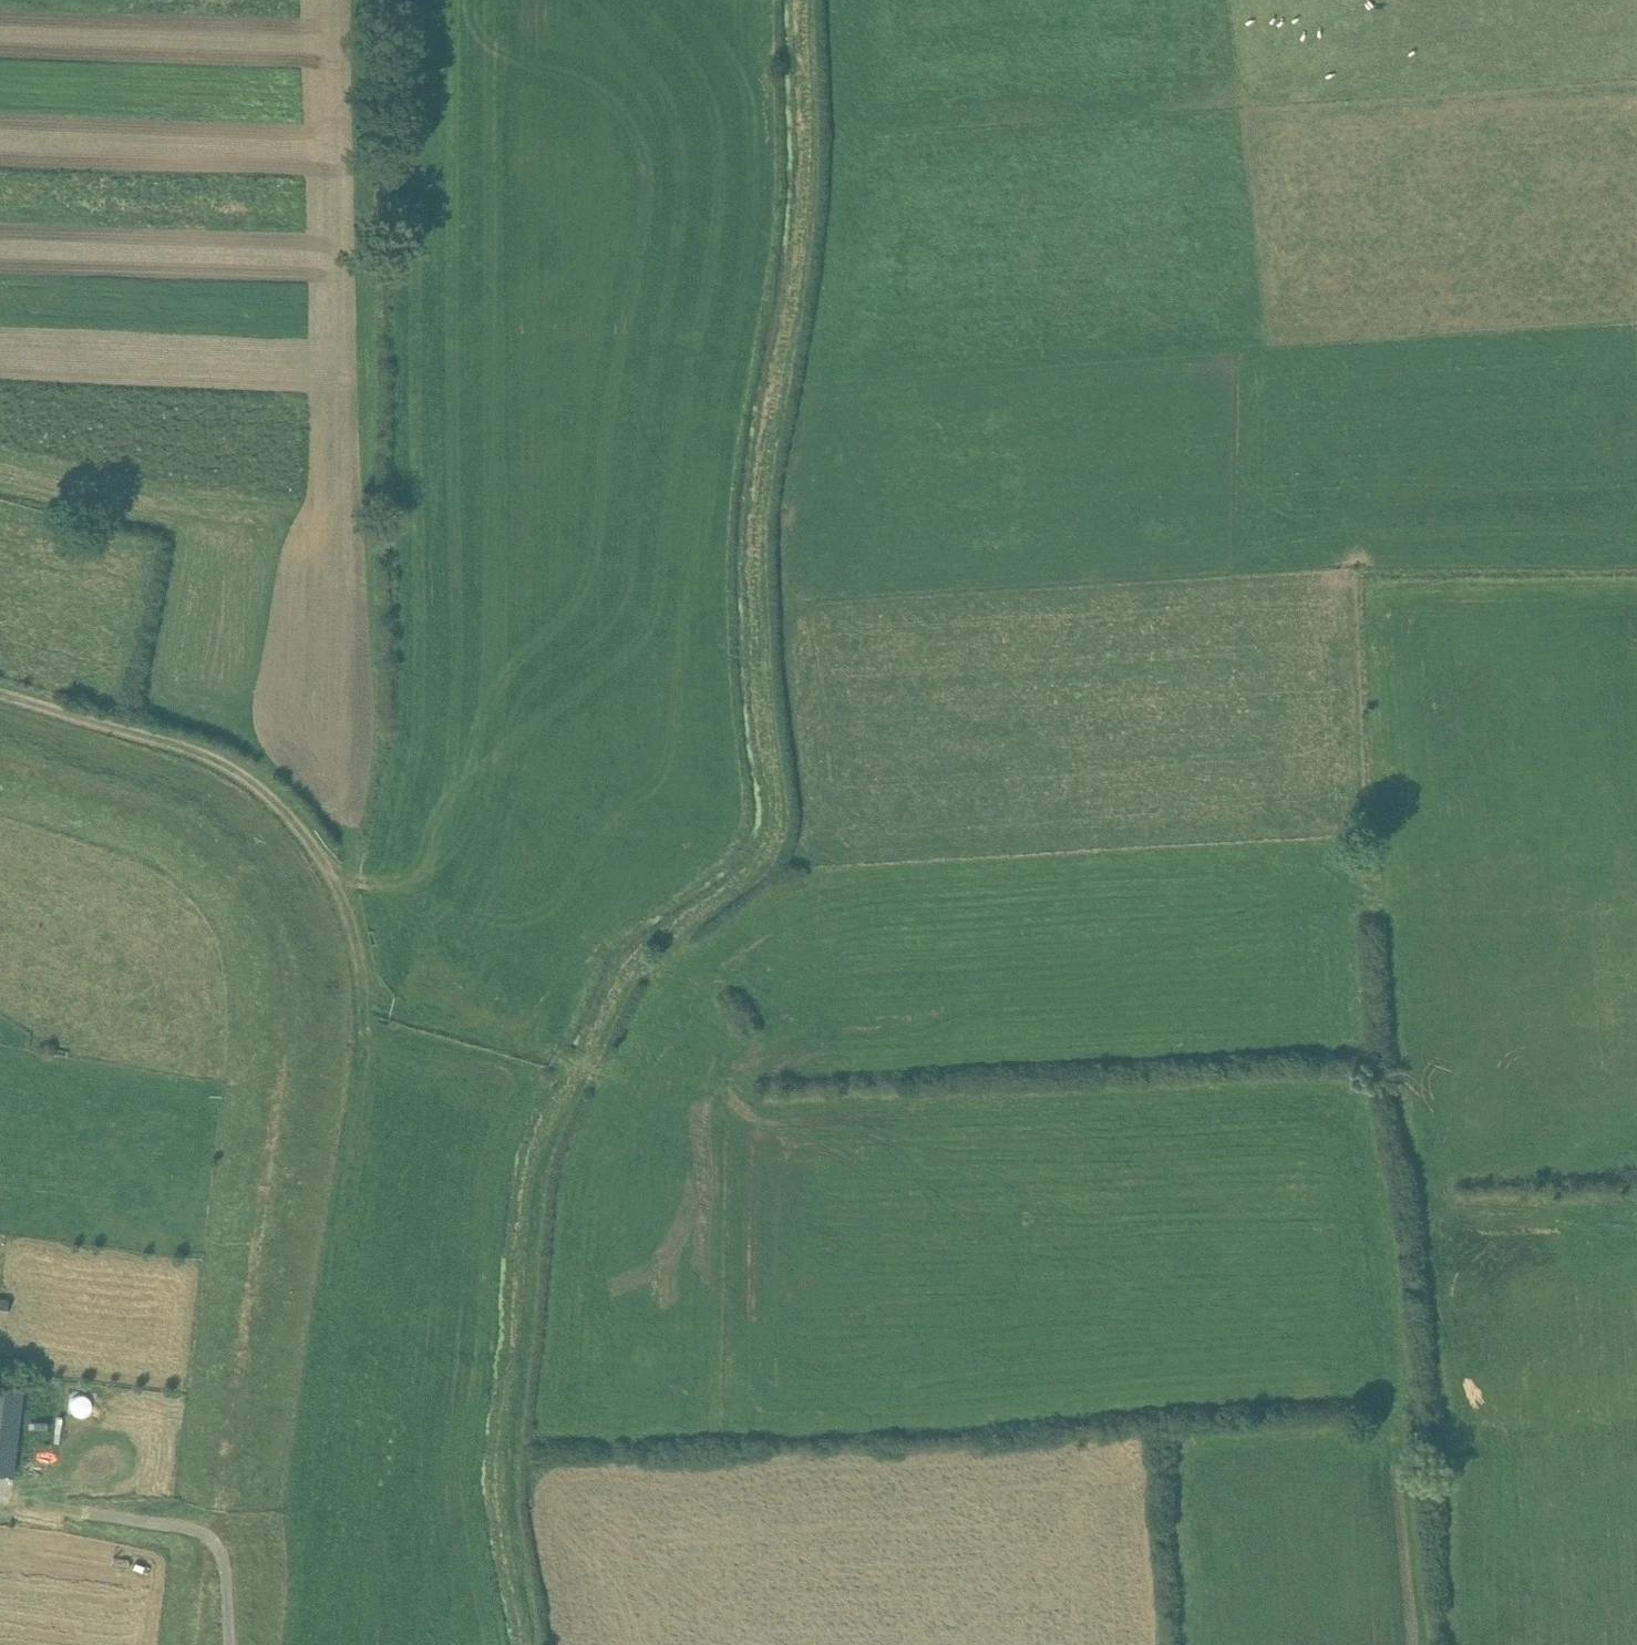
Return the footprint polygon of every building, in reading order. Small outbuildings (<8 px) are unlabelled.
[(14,1473),(24,1385),(0,1382),(0,1471),(14,1473)]
